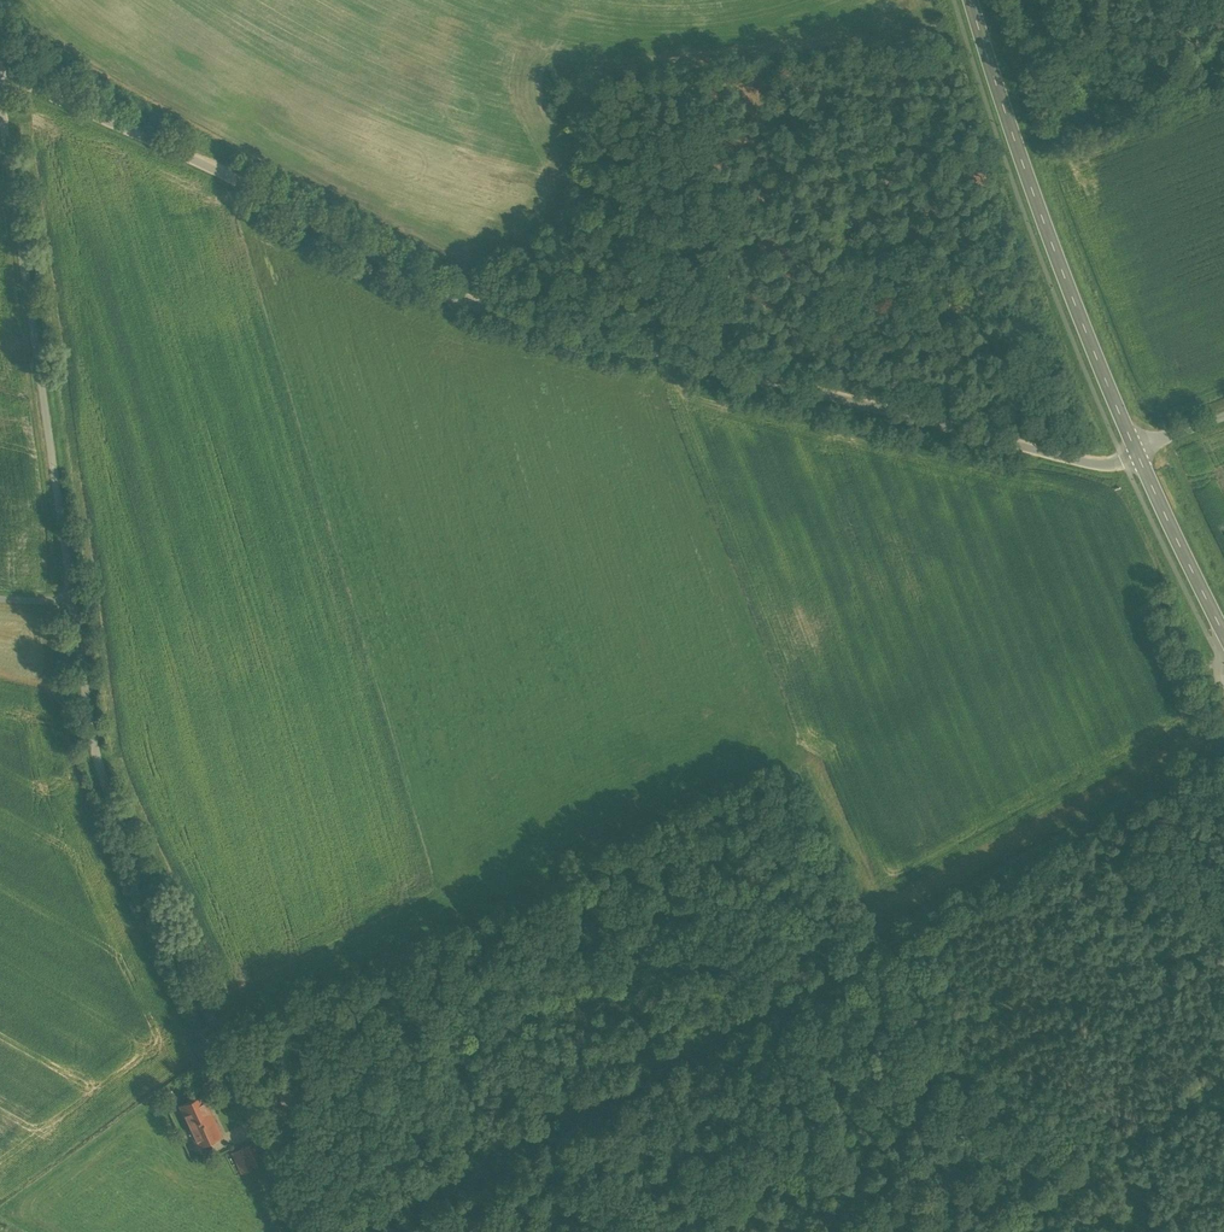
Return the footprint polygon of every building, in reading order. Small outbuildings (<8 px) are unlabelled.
[(202,1095),(181,1104),(192,1129),(190,1130),(197,1145),(220,1135),(202,1095)] [(233,1150),(242,1171),(260,1164),(250,1142),(233,1150)]
